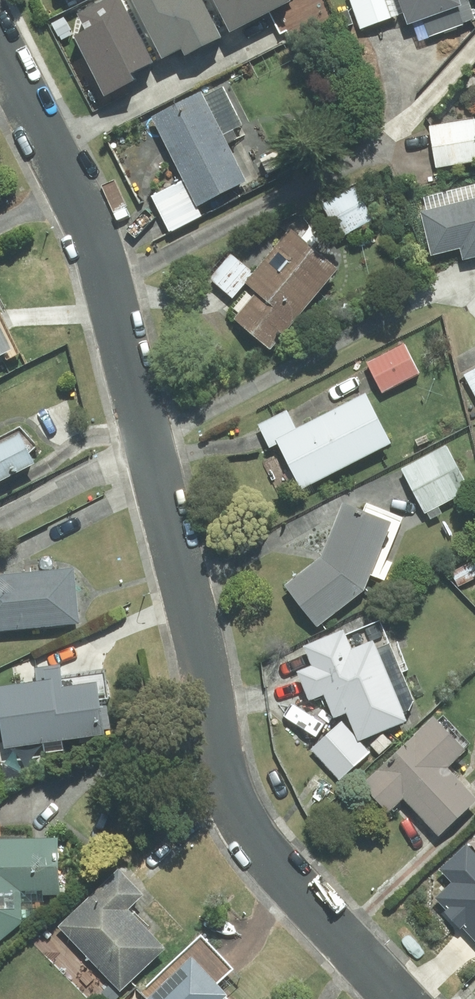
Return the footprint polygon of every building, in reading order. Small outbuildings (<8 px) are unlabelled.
[(81,15),(91,34),(77,41),(106,100),(142,83),(136,71),(153,63),(122,0),(112,0),(81,15)] [(163,54),(180,45),(187,57),(224,38),(204,0),(135,0),(163,54)] [(230,37),(300,4),(298,0),(212,0),(230,37)] [(386,0),(351,0),(361,27),(392,16),(386,0)] [(409,22),(414,20),(420,38),(474,19),(468,0),(386,0),(392,16),(405,11),(409,22)] [(197,204),(244,180),(221,134),(241,124),(223,88),(204,98),(201,92),(153,116),(184,179),(197,204)] [(430,128),(437,167),(474,160),(474,129),(473,120),(430,128)] [(202,214),(197,204),(184,179),(151,195),(169,230),(202,214)] [(357,185),(322,203),(342,241),(377,223),(357,185)] [(433,253),(461,246),(464,257),(474,255),(474,186),(423,198),(426,211),(423,211),(433,253)] [(227,311),(270,348),(337,269),(290,230),(245,283),(248,287),(227,311)] [(231,255),(211,278),(231,296),(252,272),(231,255)] [(3,353),(7,360),(19,353),(0,316),(0,354),(3,353)] [(418,373),(404,345),(368,363),(383,391),(418,373)] [(465,376),(474,395),(474,370),(465,376)] [(390,442),(365,395),(296,431),(277,440),(278,443),(302,488),(390,442)] [(278,443),(277,440),(296,431),(286,411),(258,425),(270,447),(278,443)] [(33,463),(19,435),(0,445),(0,479),(33,463)] [(425,514),(427,513),(430,519),(442,512),(439,506),(470,490),(446,445),(401,469),(425,514)] [(384,560),(401,519),(366,505),(364,512),(343,504),(322,558),(286,586),(317,625),(363,589),(369,574),(384,579),(391,563),(384,560)] [(77,622),(72,570),(0,577),(0,629),(77,622)] [(347,710),(359,738),(405,720),(413,700),(380,620),(344,635),(342,631),(305,646),(314,666),(299,672),(310,698),(325,692),(334,716),(347,710)] [(0,688),(0,724),(3,749),(112,734),(103,672),(60,678),(59,666),(36,670),(37,683),(0,688)] [(433,718),(363,784),(388,811),(403,797),(439,835),(474,801),(474,799),(446,768),(464,750),(463,749),(469,743),(443,715),(437,721),(433,718)] [(341,722),(312,749),(339,779),(368,752),(341,722)] [(22,922),(21,894),(59,893),(58,837),(0,839),(0,940),(22,922)] [(466,846),(442,869),(454,882),(438,898),(448,908),(445,911),(460,927),(463,925),(474,937),(474,855),(466,846)] [(140,895),(117,871),(59,926),(120,990),(163,948),(125,909),(140,895)] [(201,938),(142,992),(148,998),(230,998),(215,984),(230,970),(201,938)]
